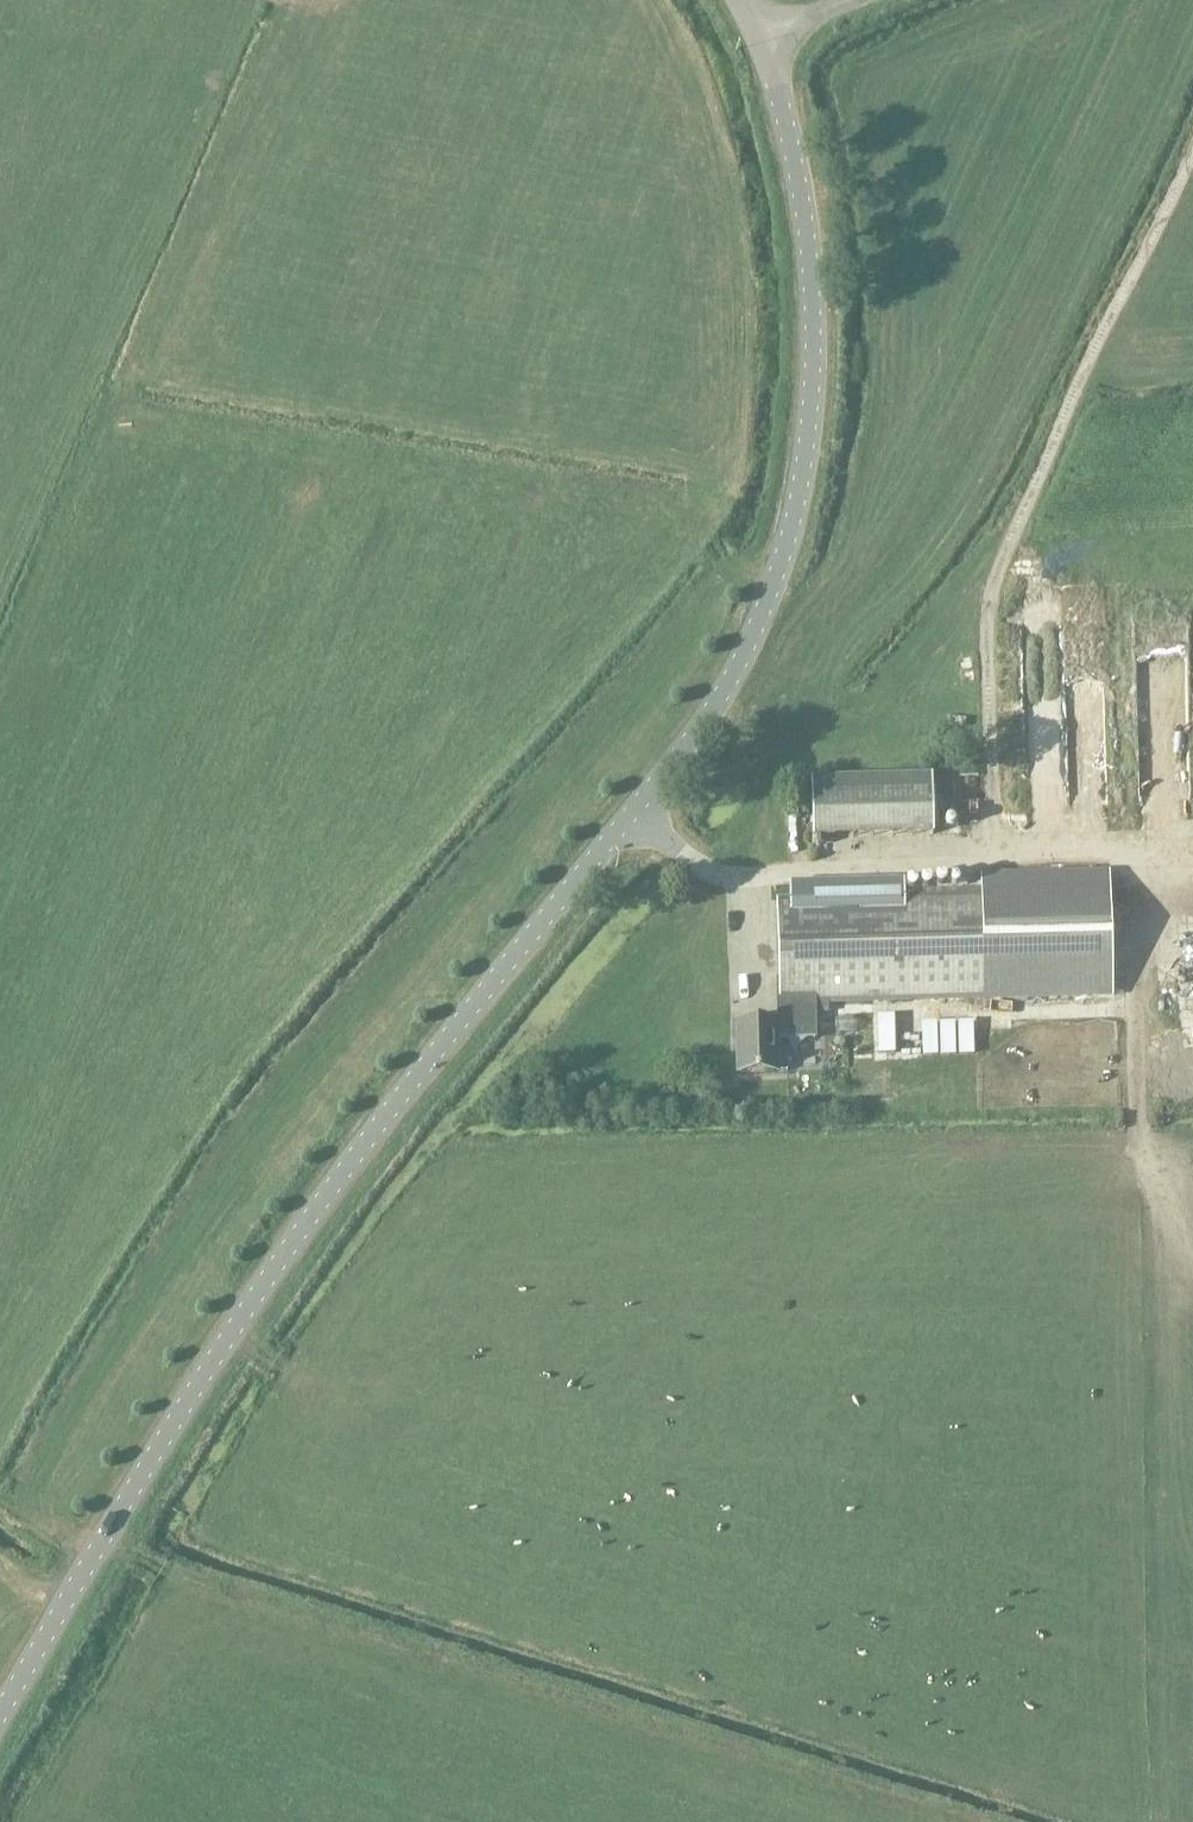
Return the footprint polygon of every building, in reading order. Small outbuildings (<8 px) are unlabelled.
[(1076,646),(1077,682),(1121,680),(1119,644),(1076,646)] [(932,834),(931,776),(811,779),(813,837),(932,834)] [(980,879),(981,895),(842,899),(841,882),(818,883),(819,899),(777,900),(780,1001),(781,1001),(782,1021),(737,1022),(738,1073),(778,1072),(777,1040),(816,1039),(815,1000),(1111,993),(1108,876),(980,879)]
